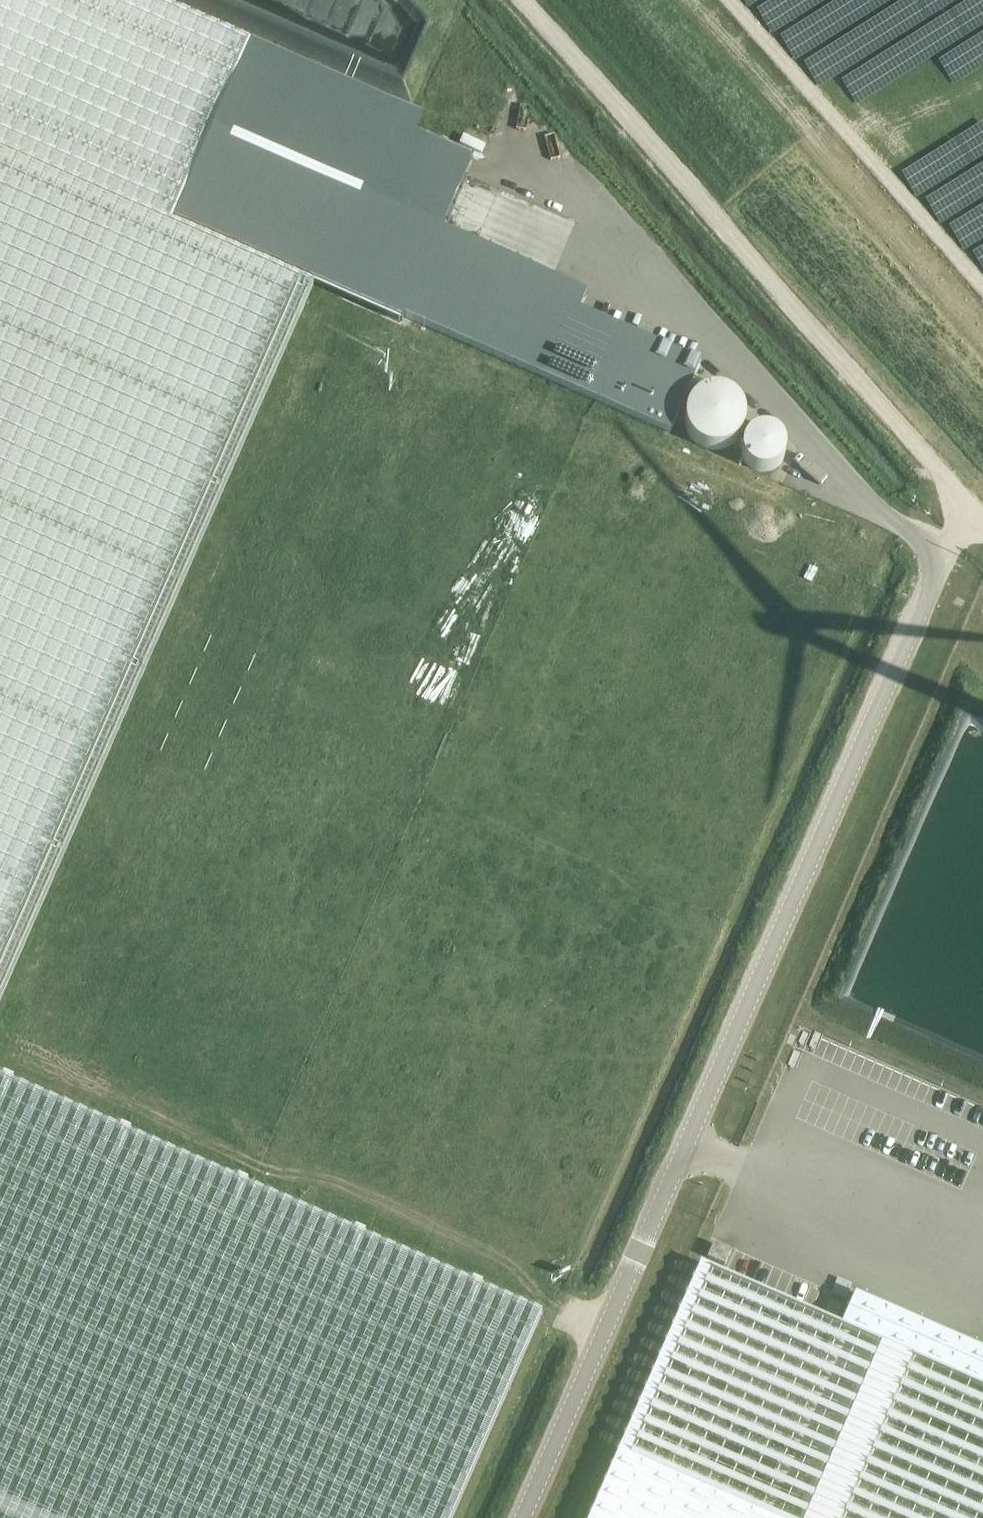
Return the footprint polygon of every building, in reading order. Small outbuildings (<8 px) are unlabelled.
[(314,284),(402,323),(404,318),(670,434),(700,366),(579,313),(586,297),(441,233),(473,160),(415,134),(422,118),(152,0),(0,0),(0,1002),(314,284)] [(686,413),(685,424),(688,434),(693,442),(700,447),(709,451),(721,451),(731,447),(739,440),(744,428),(744,415),(741,406),(735,399),(727,394),(717,391),(706,393),(698,397),(691,403),(686,413)] [(748,438),(743,448),(744,458),(748,466),(754,471),(762,474),(772,472),(780,466),(784,459),(785,448),(781,439),(773,432),(763,431),(754,433),(748,438)] [(0,1078),(0,1517),(453,1517),(542,1315),(0,1078)] [(590,1517),(982,1517),(982,1350),(855,1294),(841,1325),(701,1264),(590,1517)] [(838,1279),(831,1295),(846,1301),(853,1286),(838,1279)]
